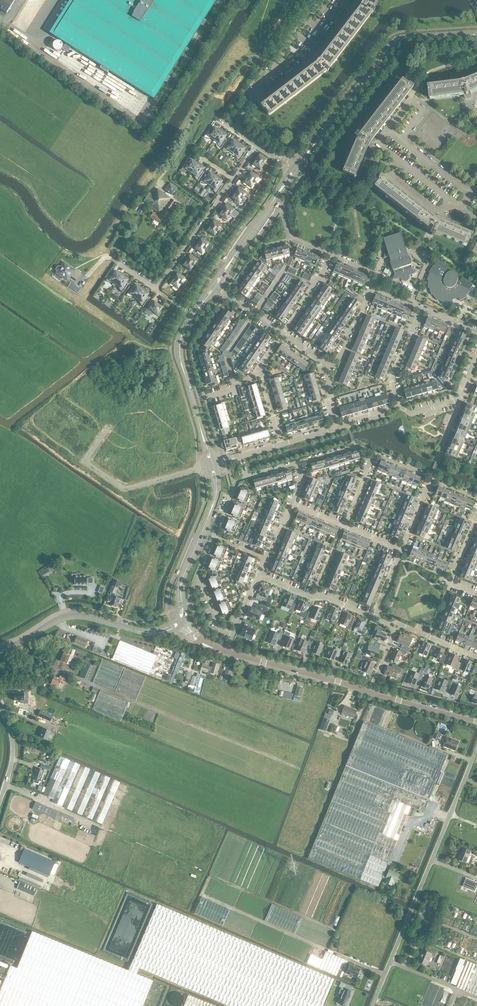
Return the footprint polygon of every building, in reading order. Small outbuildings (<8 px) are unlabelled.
[(7,14),(16,0),(0,0),(0,10),(7,14)] [(109,71),(154,99),(155,99),(154,98),(165,82),(167,83),(170,78),(168,76),(185,50),(188,51),(189,49),(187,47),(201,25),(203,26),(206,21),(204,20),(215,2),(218,3),(220,1),(218,0),(70,0),(50,33),(66,44),(62,49),(68,53),(71,47),(102,66),(100,68),(108,73),(109,71)] [(316,63),(262,104),(271,115),(327,72),(329,71),(328,71),(373,12),(374,13),(374,11),(378,0),(364,0),(362,3),(358,1),(357,3),(361,6),(319,60),(316,57),(314,59),(316,63)] [(54,48),(54,49),(55,50),(56,51),(57,51),(58,51),(59,51),(60,51),(60,50),(61,50),(62,49),(62,48),(63,48),(63,47),(63,46),(63,45),(63,44),(62,43),(61,42),(60,42),(60,41),(59,41),(58,41),(57,41),(56,41),(55,42),(54,42),(54,43),(53,44),(53,45),(53,46),(53,47),(53,48),(54,48)] [(471,93),(476,91),(476,76),(466,80),(466,79),(462,80),(463,81),(429,86),(431,99),(465,95),(466,99),(471,98),(471,93)] [(373,145),(370,143),(412,89),(401,80),(358,136),(357,136),(356,138),(357,138),(342,172),(355,177),(368,145),(372,147),(373,145)] [(99,90),(118,99),(120,96),(114,92),(116,88),(103,81),(99,90)] [(212,138),(214,140),(221,131),(218,129),(219,128),(218,128),(217,128),(215,127),(214,127),(212,130),(210,128),(204,137),(206,138),(207,138),(209,139),(210,139),(212,138)] [(221,148),(220,149),(221,149),(227,140),(225,138),(227,135),(226,135),(225,134),(225,133),(224,132),(223,133),(221,131),(214,140),(217,142),(217,144),(218,145),(219,146),(220,147),(221,148)] [(229,151),(230,151),(233,153),(239,144),(237,142),(238,141),(236,141),(235,140),(234,140),(233,140),(231,143),(229,141),(223,150),(224,151),(225,151),(227,151),(228,152),(229,151)] [(239,161),(239,162),(246,153),(244,151),(246,148),(245,148),(244,147),(243,146),(243,145),(242,146),(239,144),(233,153),(236,155),(236,157),(237,158),(237,159),(238,160),(239,161)] [(262,167),(262,166),(264,164),(267,159),(260,154),(253,164),(257,166),(255,168),(260,171),(262,167)] [(220,161),(225,164),(229,158),(224,155),(220,161)] [(189,171),(192,173),(198,164),(195,162),(196,161),(195,161),(194,160),(193,160),(192,160),(190,163),(187,161),(181,170),(182,170),(183,171),(184,171),(186,171),(187,171),(189,171)] [(198,181),(198,182),(204,173),(202,171),(204,168),(203,168),(203,167),(202,166),(201,164),(200,166),(198,164),(192,173),(194,175),(195,176),(195,178),(196,179),(197,180),(198,181)] [(208,184),(210,186),(217,177),(214,175),(215,174),(214,173),(212,173),(211,173),(210,172),(208,175),(206,174),(200,183),(202,184),(203,184),(204,184),(206,184),(208,184)] [(251,172),(245,182),(248,184),(247,186),(251,188),(253,185),(254,184),(255,182),(255,181),(259,177),(251,172)] [(216,194),(217,194),(223,185),(221,184),(223,181),(222,180),(221,179),(221,178),(220,177),(219,179),(217,177),(210,186),(213,188),(213,189),(214,191),(215,192),(215,193),(217,194),(216,194)] [(375,186),(375,187),(429,229),(431,231),(430,231),(432,233),(431,235),(433,236),(435,233),(466,246),(467,245),(471,235),(471,234),(471,233),(440,220),(442,217),(438,215),(437,218),(383,177),(378,183),(375,186)] [(172,194),(177,188),(170,183),(165,190),(171,194),(172,194)] [(243,197),(244,196),(249,199),(252,196),(239,188),(232,198),(236,200),(235,201),(239,204),(241,201),(241,200),(242,200),(243,197)] [(144,201),(155,209),(157,210),(155,213),(154,212),(150,217),(159,223),(163,217),(164,218),(176,202),(171,198),(157,189),(153,195),(150,193),(144,201)] [(222,218),(226,221),(228,218),(228,217),(229,216),(230,214),(235,218),(238,213),(226,204),(220,214),(223,217),(222,218)] [(214,220),(207,230),(211,232),(210,234),(214,237),(216,233),(216,232),(217,232),(218,230),(221,225),(214,220)] [(397,279),(401,278),(402,279),(403,280),(404,281),(406,280),(408,279),(409,278),(409,277),(409,275),(413,273),(417,271),(416,271),(412,269),(406,251),(411,249),(410,248),(409,247),(408,246),(407,246),(406,246),(405,246),(401,233),(383,239),(387,251),(387,252),(386,252),(385,253),(385,254),(384,255),(384,256),(384,257),(384,258),(389,256),(395,274),(393,279),(392,279),(397,279)] [(204,251),(204,250),(206,248),(210,251),(213,246),(202,238),(195,248),(199,250),(197,252),(202,255),(204,251)] [(287,245),(281,246),(284,255),(290,254),(289,253),(293,252),(294,249),(288,246),(287,245)] [(281,246),(276,248),(278,257),(284,255),(281,246)] [(276,248),(270,249),(272,258),(278,257),(276,248)] [(297,248),(294,256),(299,259),(303,250),(297,248)] [(267,262),(266,260),(272,258),(270,249),(264,251),(264,253),(259,259),(266,264),(267,262)] [(303,250),(299,259),(305,261),(309,253),(303,250)] [(305,261),(304,264),(309,266),(310,263),(314,255),(309,253),(305,261)] [(192,268),(193,267),(194,265),(194,264),(197,260),(190,255),(184,265),(187,267),(186,268),(190,271),(192,268)] [(314,255),(310,263),(316,266),(320,257),(314,255)] [(430,273),(427,280),(428,280),(428,287),(429,288),(431,295),(433,294),(437,300),(438,299),(444,303),(445,302),(452,304),(453,303),(452,300),(458,298),(460,300),(466,297),(466,296),(471,290),(470,289),(473,284),(462,277),(459,281),(458,280),(458,279),(458,278),(458,276),(458,275),(457,274),(457,273),(456,272),(455,272),(454,271),(453,271),(452,271),(451,271),(449,271),(448,271),(447,272),(447,273),(445,272),(448,268),(437,260),(429,272),(430,273)] [(258,261),(254,266),(262,271),(265,266),(258,261)] [(337,263),(333,272),(338,274),(342,265),(337,263)] [(73,269),(66,264),(63,268),(61,267),(60,267),(59,267),(58,267),(56,269),(56,270),(57,271),(58,272),(69,279),(72,274),(70,273),(73,269)] [(338,274),(343,276),(347,267),(342,265),(338,274)] [(254,266),(251,271),(258,276),(262,271),(254,266)] [(347,267),(343,276),(348,278),(352,269),(347,267)] [(348,278),(353,280),(357,271),(352,269),(348,278)] [(113,282),(116,284),(122,275),(120,273),(121,272),(119,272),(118,272),(117,271),(116,271),(114,274),(112,272),(106,281),(107,282),(109,282),(110,283),(112,283),(113,282)] [(251,271),(247,276),(255,281),(258,276),(251,271)] [(353,280),(358,283),(362,273),(357,271),(353,280)] [(180,286),(179,286),(180,285),(182,283),(182,282),(185,278),(178,273),(171,283),(174,285),(173,287),(177,289),(180,286)] [(358,283),(363,285),(367,276),(362,273),(358,283)] [(122,292),(122,293),(129,284),(127,282),(129,279),(128,279),(127,278),(126,277),(126,276),(125,277),(122,275),(116,284),(119,286),(119,288),(120,289),(120,290),(121,291),(122,292)] [(247,276),(244,281),(252,286),(255,281),(247,276)] [(244,281),(241,286),(248,291),(252,286),(244,281)] [(300,281),(296,286),(304,291),(307,286),(300,281)] [(294,284),(291,289),(293,290),(300,295),(304,291),(296,286),(294,284)] [(134,296),(137,298),(143,289),(140,288),(141,286),(140,286),(139,286),(137,286),(137,285),(135,288),(132,286),(126,295),(127,296),(127,295),(128,296),(129,297),(131,297),(132,297),(134,296)] [(324,285),(321,290),(330,296),(333,292),(324,285)] [(237,291),(245,296),(248,291),(241,286),(237,291)] [(143,307),(149,298),(147,297),(149,294),(148,293),(148,292),(147,291),(146,290),(145,291),(143,289),(137,298),(139,300),(140,302),(140,303),(141,305),(142,306),(143,307)] [(291,289),(288,293),(297,300),(300,295),(293,290),(291,289)] [(321,290),(318,294),(327,301),(330,296),(321,290)] [(288,293),(285,298),(294,304),(297,300),(288,293)] [(318,294),(315,299),(322,304),(324,305),(327,301),(318,294)] [(372,303),(377,305),(378,305),(381,297),(376,295),(372,303)] [(386,299),(381,297),(378,305),(377,305),(376,307),(381,310),(386,299)] [(285,298),(282,302),(291,308),(294,304),(285,298)] [(319,308),(321,309),(324,305),(322,304),(315,299),(312,303),(319,308)] [(353,299),(350,303),(357,308),(360,303),(353,299)] [(391,301),(386,299),(381,310),(386,312),(391,301)] [(155,314),(158,316),(161,312),(160,311),(162,307),(152,301),(147,308),(148,308),(146,311),(150,314),(151,315),(152,315),(153,314),(154,313),(155,313),(155,314)] [(391,301),(386,312),(391,314),(396,303),(391,301)] [(288,313),(291,308),(282,302),(279,307),(288,313)] [(345,306),(347,308),(354,312),(357,308),(350,303),(348,302),(345,306)] [(312,303),(309,308),(318,314),(321,309),(319,308),(312,303)] [(396,303),(391,314),(396,316),(401,305),(396,303)] [(401,305),(396,316),(401,318),(406,307),(401,305)] [(285,317),(288,313),(279,307),(276,311),(285,317)] [(407,320),(411,310),(406,307),(401,318),(407,320)] [(227,311),(225,309),(224,310),(223,310),(222,312),(222,313),(221,314),(230,320),(235,313),(229,308),(227,311)] [(309,308),(306,312),(315,318),(318,314),(309,308)] [(344,312),(351,317),(354,312),(347,308),(344,312)] [(282,322),(285,317),(276,311),(273,316),(282,322)] [(342,311),(341,312),(339,315),(341,316),(348,321),(351,317),(344,312),(342,311)] [(312,323),(315,318),(306,312),(303,316),(312,323)] [(218,318),(218,319),(226,325),(230,320),(221,314),(220,315),(218,317),(218,318)] [(339,315),(336,319),(345,326),(348,321),(341,316),(339,315)] [(375,318),(367,315),(365,320),(373,324),(375,318)] [(309,327),(312,323),(303,316),(300,321),(309,327)] [(429,329),(433,319),(428,317),(423,326),(429,329)] [(215,323),(214,324),(223,330),(226,325),(218,319),(217,320),(216,320),(215,322),(215,323)] [(245,323),(245,322),(246,320),(244,319),(243,321),(240,319),(236,325),(241,328),(245,323)] [(336,319),(333,324),(342,330),(345,326),(336,319)] [(433,319),(429,329),(434,331),(438,321),(433,319)] [(365,320),(363,325),(371,329),(373,324),(365,320)] [(306,332),(309,327),(300,321),(297,325),(306,332)] [(438,321),(434,331),(439,333),(440,331),(439,331),(443,323),(438,321)] [(448,325),(443,323),(439,331),(440,331),(445,333),(448,325)] [(212,328),(211,329),(220,335),(223,330),(214,324),(213,325),(211,327),(212,328)] [(251,324),(249,328),(248,328),(253,332),(256,327),(251,324)] [(333,324),(330,328),(339,335),(342,330),(333,324)] [(297,325),(294,330),(293,330),(303,336),(306,332),(297,325)] [(363,325),(361,330),(369,334),(371,329),(363,325)] [(404,331),(396,327),(394,332),(402,336),(404,331)] [(248,328),(248,329),(245,334),(250,337),(253,332),(248,328)] [(336,339),(339,335),(330,328),(326,333),(336,339)] [(208,333),(207,334),(216,340),(220,335),(211,329),(210,330),(209,330),(208,332),(208,333)] [(361,330),(359,335),(366,339),(369,334),(361,330)] [(464,340),(466,335),(457,331),(454,336),(456,337),(464,340)] [(392,337),(400,341),(402,336),(394,332),(392,337)] [(268,342),(269,341),(270,341),(272,339),(271,338),(264,333),(261,337),(268,342)] [(333,344),(336,339),(326,333),(323,337),(333,344)] [(205,337),(204,339),(213,345),(216,340),(207,334),(207,335),(206,335),(205,337)] [(359,335),(356,340),(364,344),(366,339),(359,335)] [(265,347),(265,346),(268,342),(261,337),(258,336),(256,340),(265,347)] [(389,342),(390,342),(397,346),(400,341),(392,337),(389,336),(387,341),(389,342)] [(242,337),(241,338),(238,342),(243,346),(247,341),(242,337)] [(330,348),(333,344),(323,337),(320,342),(330,348)] [(416,342),(424,345),(427,340),(419,337),(416,342)] [(462,345),(464,340),(456,337),(454,341),(454,342),(462,345)] [(203,346),(200,350),(209,351),(213,345),(204,339),(203,340),(202,340),(201,342),(200,344),(203,346)] [(264,350),(266,347),(265,346),(265,347),(256,340),(252,345),(262,351),(263,349),(264,350)] [(356,340),(354,345),(362,349),(364,344),(356,340)] [(460,350),(462,345),(454,342),(454,341),(453,341),(450,346),(452,347),(460,350)] [(317,346),(319,348),(326,353),(330,348),(320,342),(317,346)] [(390,342),(387,347),(395,351),(397,346),(390,342)] [(414,347),(422,350),(424,345),(416,342),(414,347)] [(252,345),(249,349),(259,355),(262,351),(252,345)] [(277,352),(281,355),(286,348),(281,345),(277,352)] [(352,350),(360,354),(362,349),(354,345),(352,350)] [(387,347),(385,352),(393,356),(395,351),(387,347)] [(412,352),(420,355),(422,350),(414,347),(412,352)] [(458,355),(460,350),(452,347),(450,351),(458,355)] [(281,355),(286,358),(291,351),(286,348),(281,355)] [(249,349),(246,354),(248,355),(256,360),(259,355),(249,349)] [(200,360),(200,361),(211,358),(209,351),(200,350),(202,354),(199,355),(199,357),(199,359),(200,360)] [(286,358),(290,361),(295,354),(291,351),(286,358)] [(448,356),(456,360),(458,355),(450,351),(448,356)] [(359,355),(351,352),(349,357),(357,361),(359,355)] [(385,352),(383,357),(391,361),(393,356),(385,352)] [(410,357),(418,360),(420,355),(412,352),(410,357)] [(290,361),(294,364),(299,357),(295,354),(290,361)] [(248,355),(245,359),(253,364),(254,365),(255,362),(255,361),(256,360),(248,355)] [(446,356),(444,360),(446,361),(454,365),(456,360),(448,356),(446,356)] [(294,364),(299,367),(304,360),(299,357),(294,364)] [(349,357),(347,362),(355,366),(357,361),(349,357)] [(383,357),(381,362),(389,366),(391,361),(383,357)] [(408,362),(416,365),(418,360),(410,357),(408,362)] [(202,365),(202,367),(212,364),(211,358),(200,361),(201,363),(200,363),(201,365),(202,365)] [(243,358),(240,362),(249,369),(253,364),(245,359),(243,358)] [(308,363),(304,360),(299,367),(303,370),(308,363)] [(442,366),(451,370),(454,365),(446,361),(444,360),(442,366)] [(240,362),(238,365),(235,369),(237,371),(243,375),(244,372),(246,373),(247,373),(249,371),(249,370),(249,369),(240,362)] [(345,367),(353,371),(355,366),(347,362),(345,367)] [(381,362),(379,367),(387,371),(389,366),(381,362)] [(416,365),(408,362),(406,367),(405,369),(408,370),(409,368),(414,370),(416,365)] [(203,371),(204,373),(214,370),(212,364),(202,367),(202,368),(202,369),(202,371),(203,371)] [(451,370),(442,366),(440,371),(441,371),(449,375),(451,370)] [(343,372),(351,376),(353,371),(345,367),(343,372)] [(379,367),(377,372),(385,376),(387,371),(379,367)] [(205,377),(205,378),(216,375),(214,370),(204,373),(204,374),(204,375),(204,377),(205,377)] [(447,380),(449,375),(441,371),(438,378),(443,384),(445,379),(447,380)] [(343,372),(341,377),(349,381),(351,376),(343,372)] [(383,381),(385,376),(377,372),(375,377),(383,381)] [(207,384),(210,383),(211,386),(218,384),(216,375),(205,378),(206,380),(205,380),(206,383),(207,383),(207,384)] [(347,386),(349,381),(341,377),(339,382),(347,386)] [(427,392),(432,391),(429,380),(429,379),(424,381),(424,383),(427,392)] [(435,380),(430,381),(430,380),(429,380),(432,391),(438,389),(437,387),(441,386),(436,380),(435,380)] [(412,397),(409,387),(403,389),(406,398),(412,397)] [(389,403),(386,394),(381,395),(383,405),(389,403)] [(277,406),(286,404),(288,403),(287,398),(284,398),(276,401),(277,406)] [(368,409),(365,400),(364,398),(359,400),(360,401),(363,411),(368,409)] [(370,398),(365,400),(368,409),(373,408),(370,398)] [(213,406),(215,412),(224,410),(222,404),(223,402),(216,404),(216,406),(213,406)] [(355,403),(349,405),(352,414),(357,413),(355,403)] [(467,403),(465,408),(473,412),(475,407),(467,403)] [(342,417),(347,416),(344,406),(339,408),(342,417)] [(465,408),(463,413),(474,418),(476,413),(473,412),(465,408)] [(215,412),(217,418),(226,416),(224,410),(215,412)] [(266,415),(264,410),(256,413),(257,418),(257,419),(263,418),(263,416),(266,415)] [(316,415),(319,424),(324,422),(322,414),(321,412),(316,413),(316,415)] [(463,413),(460,418),(471,423),(474,418),(463,413)] [(217,418),(219,424),(227,421),(226,416),(217,418)] [(295,419),(295,421),(298,430),(303,428),(301,420),(300,418),(295,419)] [(460,418),(458,423),(469,428),(471,423),(460,418)] [(229,427),(227,421),(219,424),(220,430),(221,430),(224,429),(229,427)] [(456,428),(467,433),(469,428),(458,423),(456,428)] [(467,433),(456,428),(454,433),(463,437),(465,438),(467,433)] [(227,440),(224,429),(221,430),(224,441),(223,441),(224,442),(223,442),(222,442),(222,443),(221,444),(221,445),(221,446),(222,447),(223,448),(224,448),(225,448),(226,448),(226,451),(232,449),(229,439),(227,440)] [(461,442),(463,437),(454,433),(452,438),(461,442)] [(234,438),(229,439),(232,449),(237,448),(236,445),(243,443),(241,437),(234,439),(234,438)] [(450,443),(461,448),(463,443),(461,442),(452,438),(450,443)] [(448,448),(459,453),(461,448),(450,443),(448,448)] [(459,453),(448,448),(446,453),(457,458),(459,453)] [(377,470),(382,472),(386,463),(381,461),(377,470)] [(382,472),(387,474),(391,465),(386,463),(382,472)] [(387,474),(392,476),(396,467),(391,465),(387,474)] [(396,467),(392,476),(397,478),(401,469),(396,467)] [(401,469),(397,478),(402,480),(406,471),(401,469)] [(406,471),(402,480),(407,482),(411,473),(406,471)] [(345,481),(354,485),(357,480),(354,479),(355,475),(352,473),(347,475),(347,476),(345,481)] [(411,473),(407,482),(412,485),(416,475),(411,473)] [(416,475),(412,485),(417,487),(421,478),(416,475)] [(310,478),(308,483),(316,486),(319,488),(321,482),(310,478)] [(382,484),(371,480),(369,485),(377,489),(380,490),(382,484)] [(345,481),(344,481),(342,486),(352,490),(354,485),(345,481)] [(308,483),(306,488),(314,491),(316,486),(308,483)] [(369,485),(367,490),(375,494),(377,489),(369,485)] [(340,491),(342,492),(342,491),(350,495),(352,490),(342,486),(340,491)] [(440,497),(444,489),(438,486),(435,494),(440,497)] [(312,496),(314,491),(306,488),(304,493),(312,496)] [(444,498),(445,499),(448,491),(444,489),(440,497),(441,497),(442,498),(443,499),(444,498)] [(241,490),(239,495),(248,499),(251,492),(246,490),(246,491),(244,490),(243,491),(241,490)] [(367,490),(365,495),(373,499),(375,494),(367,490)] [(342,491),(342,492),(340,491),(338,495),(348,500),(350,495),(342,491)] [(445,499),(444,501),(449,503),(453,493),(448,491),(445,499)] [(310,501),(312,496),(304,493),(302,498),(310,501)] [(453,493),(449,503),(454,505),(458,495),(453,493)] [(415,498),(407,495),(405,494),(403,499),(413,504),(415,498)] [(239,495),(237,499),(240,500),(239,501),(241,502),(241,503),(246,505),(248,499),(239,495)] [(336,500),(338,501),(346,505),(348,500),(338,495),(336,500)] [(365,495),(363,500),(371,504),(373,505),(375,500),(373,499),(365,495)] [(463,497),(458,495),(454,505),(459,507),(463,497)] [(459,507),(464,509),(465,507),(468,499),(463,497),(459,507)] [(272,499),(270,505),(279,508),(281,503),(272,499)] [(401,504),(411,509),(413,504),(403,499),(401,504)] [(465,507),(470,509),(474,501),(468,499),(465,507)] [(363,500),(361,505),(369,508),(371,504),(363,500)] [(338,501),(336,506),(344,510),(346,505),(338,501)] [(399,509),(409,514),(411,509),(401,504),(399,509)] [(235,505),(233,509),(242,513),(245,507),(240,505),(240,506),(238,505),(237,506),(235,505)] [(270,505),(268,510),(277,513),(279,508),(270,505)] [(361,505),(359,510),(367,514),(369,508),(361,505)] [(438,509),(428,505),(426,510),(436,514),(438,509)] [(334,512),(342,515),(344,510),(336,506),(334,512)] [(235,518),(240,520),(242,513),(233,509),(231,514),(233,515),(233,516),(235,517),(235,518)] [(396,514),(407,519),(409,514),(399,509),(396,514)] [(268,510),(266,515),(275,518),(277,513),(268,510)] [(359,510),(357,515),(365,519),(367,514),(359,510)] [(424,515),(434,519),(436,514),(426,510),(424,515)] [(300,522),(304,514),(298,512),(295,520),(300,522)] [(300,522),(305,524),(309,516),(304,514),(300,522)] [(407,519),(396,514),(394,519),(397,520),(405,524),(407,519)] [(266,515),(264,520),(273,523),(275,518),(266,515)] [(355,520),(363,524),(365,525),(367,520),(365,519),(357,515),(355,520)] [(422,520),(430,523),(432,524),(434,519),(424,515),(422,520)] [(309,516),(305,524),(310,526),(313,518),(309,516)] [(314,530),(318,520),(313,518),(310,526),(309,528),(314,530)] [(460,518),(458,523),(466,526),(468,521),(460,518)] [(239,522),(234,520),(234,521),(231,520),(231,521),(229,520),(227,524),(236,528),(239,522)] [(270,528),(273,523),(264,520),(262,525),(270,528)] [(320,530),(323,522),(318,520),(314,530),(319,532),(320,530)] [(397,520),(395,525),(403,529),(405,524),(397,520)] [(422,520),(419,525),(428,528),(427,528),(430,529),(432,524),(430,523),(422,520)] [(320,530),(325,532),(328,524),(323,522),(320,530)] [(464,531),(466,526),(458,523),(455,528),(464,531)] [(233,535),(236,528),(227,524),(225,529),(227,530),(227,531),(229,532),(229,533),(233,535)] [(325,532),(330,534),(333,526),(328,524),(325,532)] [(390,529),(401,534),(403,529),(395,525),(392,524),(390,529)] [(268,533),(270,528),(262,525),(260,530),(268,533)] [(417,530),(428,534),(430,529),(427,528),(428,528),(419,525),(417,530)] [(333,526),(330,534),(335,537),(339,529),(333,526)] [(464,531),(455,528),(453,527),(451,532),(461,536),(464,531)] [(388,534),(398,539),(401,534),(390,529),(388,534)] [(266,538),(268,533),(260,530),(258,535),(266,538)] [(286,535),(294,539),(296,534),(288,530),(286,535)] [(415,535),(423,538),(426,539),(428,534),(417,530),(415,535)] [(341,539),(346,541),(349,533),(344,531),(341,539)] [(459,541),(461,536),(451,532),(449,537),(451,538),(459,541)] [(346,541),(351,543),(354,535),(349,533),(346,541)] [(264,543),(266,538),(258,535),(256,540),(264,543)] [(292,544),(294,539),(286,535),(284,540),(292,544)] [(351,543),(356,545),(359,537),(354,535),(351,543)] [(360,549),(361,547),(364,539),(359,537),(356,545),(355,547),(360,549)] [(457,546),(459,541),(451,538),(449,543),(457,546)] [(361,547),(366,550),(369,542),(364,539),(361,547)] [(262,548),(264,543),(256,540),(253,545),(262,548)] [(292,544),(284,540),(282,545),(290,549),(292,550),(294,545),(292,544)] [(327,546),(318,543),(316,542),(314,547),(316,548),(325,552),(327,546)] [(457,546),(449,543),(447,548),(455,552),(457,546)] [(290,549),(282,545),(281,547),(280,547),(279,549),(280,550),(288,554),(290,549)] [(414,545),(409,556),(414,558),(419,548),(414,545)] [(218,546),(216,551),(225,554),(228,548),(223,546),(223,547),(220,546),(220,547),(218,546)] [(316,548),(314,553),(323,557),(325,552),(316,548)] [(419,548),(414,558),(419,560),(423,552),(424,550),(419,548)] [(277,555),(286,559),(288,560),(290,555),(288,554),(280,550),(279,551),(278,551),(277,553),(278,554),(277,555)] [(218,558),(218,559),(222,561),(225,554),(216,551),(214,555),(216,556),(216,557),(218,558)] [(340,552),(337,557),(346,561),(348,555),(340,552)] [(392,557),(391,556),(381,552),(379,557),(389,561),(390,559),(391,560),(392,557)] [(423,552),(419,560),(424,562),(428,554),(427,554),(423,552)] [(424,562),(429,564),(433,556),(434,554),(428,552),(427,554),(428,554),(424,562)] [(470,552),(468,557),(476,561),(476,555),(470,552)] [(314,553),(312,558),(320,562),(323,557),(314,553)] [(283,564),(286,559),(277,555),(275,560),(283,564)] [(247,556),(244,561),(253,565),(255,559),(247,556)] [(438,558),(433,556),(429,564),(434,566),(438,558)] [(337,557),(335,562),(344,566),(346,561),(337,557)] [(376,562),(379,563),(387,566),(389,561),(379,557),(376,562)] [(466,562),(476,566),(476,565),(476,561),(468,557),(466,562)] [(312,558),(310,563),(318,567),(320,562),(312,558)] [(438,558),(434,566),(439,568),(443,560),(438,558)] [(212,559),(210,563),(220,567),(222,561),(218,559),(217,560),(215,559),(215,560),(212,559)] [(273,565),(284,570),(286,565),(283,564),(275,560),(273,565)] [(443,560),(439,568),(444,571),(448,562),(443,560)] [(244,561),(242,566),(251,570),(253,565),(244,561)] [(335,562),(333,567),(342,571),(344,566),(335,562)] [(466,562),(464,567),(472,570),(474,571),(476,566),(466,562)] [(212,572),(212,574),(217,574),(220,567),(210,563),(209,568),(211,569),(210,570),(213,571),(212,572)] [(310,563),(308,568),(316,572),(318,567),(310,563)] [(387,567),(387,566),(379,563),(377,568),(385,571),(385,569),(386,569),(387,567)] [(284,570),(273,565),(271,570),(281,575),(284,570)] [(242,566),(240,571),(249,575),(251,570),(242,566)] [(333,567),(331,572),(340,576),(342,571),(333,567)] [(375,573),(383,576),(384,576),(385,573),(384,573),(385,571),(377,568),(374,567),(372,572),(375,573)] [(464,567),(462,572),(470,575),(472,570),(464,567)] [(314,577),(316,572),(308,568),(306,573),(314,577)] [(240,571),(238,576),(247,580),(249,575),(240,571)] [(338,580),(340,576),(331,572),(329,577),(338,580)] [(381,581),(383,576),(375,573),(372,572),(370,577),(372,578),(381,581)] [(460,577),(468,580),(470,581),(472,576),(470,575),(462,572),(460,577)] [(312,581),(314,577),(306,573),(303,578),(312,581)] [(209,579),(210,584),(220,580),(217,574),(212,574),(212,575),(213,576),(210,577),(211,578),(209,579)] [(244,585),(247,580),(238,576),(236,581),(237,581),(236,584),(237,585),(241,587),(242,584),(244,585)] [(86,577),(74,577),(74,585),(79,585),(79,586),(81,586),(81,585),(86,585),(86,583),(88,583),(88,584),(92,584),(92,578),(88,578),(88,579),(86,579),(86,577)] [(336,585),(338,580),(329,577),(327,582),(336,585)] [(310,587),(312,581),(303,578),(301,583),(310,587)] [(381,583),(380,583),(381,581),(372,578),(370,583),(378,586),(379,586),(380,586),(381,583)] [(106,601),(111,603),(111,605),(118,607),(120,599),(113,597),(114,594),(115,594),(120,582),(114,580),(109,592),(111,593),(110,596),(108,595),(106,601)] [(210,584),(212,588),(214,587),(215,588),(217,587),(217,588),(222,586),(220,580),(210,584)] [(338,586),(336,585),(327,582),(325,587),(336,592),(338,586)] [(376,591),(378,586),(370,583),(368,588),(376,591)] [(260,600),(267,603),(270,604),(272,599),(272,598),(272,596),(271,596),(268,594),(271,588),(261,585),(257,594),(262,596),(260,600)] [(214,592),(216,596),(225,593),(222,586),(217,588),(218,589),(216,590),(216,591),(214,592)] [(376,593),(376,591),(368,588),(366,593),(374,596),(375,596),(376,593)] [(216,596),(217,601),(220,600),(220,601),(222,600),(223,601),(227,599),(225,593),(216,596)] [(375,597),(374,596),(366,593),(364,597),(364,598),(372,601),(373,599),(374,599),(375,597)] [(291,613),(295,606),(291,604),(294,598),(287,595),(282,605),(289,608),(288,612),(291,613)] [(450,600),(458,603),(460,598),(452,595),(450,600)] [(360,602),(370,606),(372,601),(364,598),(364,597),(362,596),(360,602)] [(230,605),(227,599),(223,601),(223,602),(221,603),(221,604),(219,605),(221,609),(230,605)] [(305,618),(307,612),(304,611),(307,603),(300,600),(296,610),(301,611),(299,615),(305,618)] [(458,604),(458,603),(450,600),(448,605),(456,608),(458,609),(460,605),(458,604)] [(266,615),(268,608),(259,604),(257,610),(252,608),(248,616),(259,620),(262,614),(264,615),(266,615)] [(228,614),(233,612),(230,605),(221,609),(223,614),(225,613),(225,614),(228,613),(228,614)] [(446,610),(454,613),(456,608),(448,605),(446,610)] [(318,621),(322,610),(314,606),(311,613),(309,612),(305,619),(310,621),(311,618),(318,621)] [(326,616),(333,619),(332,623),(336,625),(339,615),(337,614),(339,610),(332,607),(330,612),(328,611),(326,616)] [(454,613),(446,610),(444,615),(452,618),(452,619),(454,620),(455,617),(454,615),(453,615),(454,613)] [(350,630),(352,623),(349,622),(352,616),(344,612),(339,623),(347,626),(347,629),(350,630)] [(450,623),(452,619),(452,618),(444,615),(441,620),(450,623)] [(359,619),(355,628),(354,631),(357,632),(364,635),(367,628),(363,626),(365,621),(359,619)] [(439,625),(450,629),(452,624),(450,623),(441,620),(439,625)] [(258,628),(249,624),(245,622),(244,625),(244,626),(240,635),(251,639),(254,634),(255,635),(258,628)] [(450,629),(439,625),(437,630),(448,635),(450,629)] [(372,640),(373,640),(374,641),(377,642),(379,639),(384,641),(387,634),(378,630),(375,636),(373,636),(372,640)] [(465,632),(460,630),(455,641),(460,643),(464,635),(465,632)] [(280,640),(283,634),(279,633),(279,634),(272,631),(267,641),(274,645),(277,639),(280,640)] [(289,649),(294,639),(294,638),(290,636),(291,633),(285,631),(283,637),(286,638),(282,646),(289,649)] [(409,652),(411,647),(408,646),(412,637),(405,634),(404,636),(401,635),(398,642),(404,645),(402,649),(407,651),(409,652)] [(460,643),(465,645),(469,637),(464,635),(460,643)] [(313,640),(313,639),(310,637),(308,642),(300,639),(296,649),(304,653),(307,645),(310,646),(313,640)] [(465,645),(470,647),(474,639),(469,637),(465,645)] [(88,647),(90,642),(80,638),(78,643),(88,647)] [(150,673),(157,655),(146,650),(136,647),(119,640),(112,658),(150,673)] [(319,656),(324,645),(313,640),(310,646),(310,647),(313,649),(311,653),(319,656)] [(379,649),(381,644),(377,642),(374,641),(373,643),(370,642),(366,653),(377,658),(380,650),(379,649)] [(427,656),(431,645),(423,642),(421,647),(418,645),(415,652),(418,654),(419,653),(427,656)] [(343,645),(341,650),(340,653),(343,655),(340,661),(347,664),(351,654),(345,652),(347,647),(343,645)] [(338,657),(339,656),(340,653),(341,650),(336,647),(335,650),(330,648),(326,658),(333,661),(336,654),(339,655),(338,657)] [(439,662),(443,664),(446,656),(443,654),(444,650),(437,647),(433,657),(440,660),(439,662)] [(406,654),(407,651),(402,649),(400,648),(399,651),(395,649),(390,659),(397,662),(401,652),(406,654)] [(77,675),(80,669),(67,664),(71,655),(65,652),(61,661),(53,658),(50,664),(77,675)] [(182,652),(181,653),(170,681),(173,683),(177,673),(178,673),(183,661),(181,660),(184,653),(182,652)] [(456,670),(460,662),(456,661),(458,656),(451,653),(446,664),(454,667),(453,669),(456,670)] [(366,660),(365,663),(364,662),(362,663),(360,668),(361,669),(362,670),(370,674),(374,664),(371,662),(372,659),(364,656),(363,659),(366,660)] [(463,664),(460,662),(456,670),(462,673),(462,672),(464,671),(468,673),(473,662),(465,659),(463,664)] [(137,698),(145,676),(124,669),(124,668),(102,660),(93,683),(137,698)] [(85,663),(79,677),(90,681),(96,667),(85,663)] [(201,670),(205,671),(204,674),(207,675),(207,674),(210,675),(211,673),(216,675),(219,665),(213,663),(212,667),(202,665),(201,670)] [(400,672),(402,668),(397,666),(395,669),(388,666),(384,673),(395,678),(398,672),(400,672)] [(227,667),(223,680),(229,681),(233,668),(227,667)] [(421,678),(424,671),(424,669),(421,667),(419,674),(412,671),(407,682),(415,685),(418,676),(421,678)] [(238,680),(237,685),(244,687),(245,684),(243,682),(245,672),(240,670),(238,680)] [(424,671),(421,678),(424,679),(421,686),(428,688),(429,686),(430,686),(431,685),(431,684),(432,683),(432,682),(431,681),(432,678),(432,676),(429,674),(428,677),(426,676),(427,672),(424,671)] [(200,688),(204,675),(201,674),(201,675),(197,674),(196,676),(193,675),(190,684),(195,685),(194,686),(200,688)] [(65,681),(67,678),(61,675),(60,679),(54,676),(52,683),(59,686),(62,679),(65,681)] [(450,686),(452,680),(447,678),(446,681),(440,678),(436,689),(443,692),(446,684),(450,686)] [(452,680),(450,686),(453,687),(450,693),(452,694),(452,695),(455,696),(455,695),(457,696),(458,693),(459,694),(460,694),(461,693),(462,692),(462,691),(462,690),(461,690),(461,689),(460,689),(461,687),(458,686),(459,683),(452,680)] [(51,685),(45,683),(42,691),(48,693),(51,685)] [(299,702),(300,697),(302,688),(297,686),(294,697),(293,697),(294,694),(282,691),(280,697),(299,702)] [(473,690),(471,689),(469,693),(469,694),(471,695),(473,694),(475,695),(472,702),(476,704),(476,691),(473,690)] [(100,690),(93,710),(122,720),(129,700),(100,690)] [(14,693),(14,701),(15,700),(21,700),(20,703),(28,703),(28,692),(24,692),(24,694),(15,693),(14,693)] [(345,706),(342,713),(354,718),(357,711),(345,706)] [(50,721),(53,716),(41,710),(38,716),(50,721)] [(320,729),(326,731),(330,720),(324,718),(320,729)] [(432,729),(432,727),(432,725),(431,723),(429,722),(427,720),(426,719),(423,719),(421,718),(419,719),(418,719),(416,720),(414,722),(413,723),(412,725),(411,727),(411,729),(411,731),(412,733),(413,735),(414,736),(416,738),(417,739),(419,739),(422,740),(424,740),(426,739),(428,738),(429,737),(431,735),(432,733),(432,731),(432,729)] [(447,755),(363,721),(308,858),(378,886),(382,877),(384,872),(411,806),(424,812),(447,755)] [(41,737),(47,740),(51,731),(44,728),(43,731),(42,731),(40,734),(41,735),(41,737)] [(459,741),(447,737),(443,746),(455,750),(459,741)] [(51,778),(43,795),(53,799),(52,802),(102,824),(120,783),(60,756),(51,778)] [(33,779),(34,779),(33,781),(34,782),(38,784),(39,783),(40,780),(40,781),(44,770),(37,768),(33,779)] [(22,845),(20,850),(23,851),(19,862),(49,876),(55,862),(25,849),(25,847),(22,845)] [(467,862),(471,851),(464,848),(460,859),(467,862)] [(388,874),(384,872),(382,877),(387,879),(385,882),(393,885),(395,881),(396,881),(399,875),(392,872),(392,871),(390,870),(388,874)] [(30,893),(32,888),(20,883),(18,887),(27,891),(27,892),(30,893)] [(385,905),(388,900),(380,896),(378,902),(385,905)] [(131,964),(139,967),(230,1005),(323,1005),(334,979),(157,904),(131,964)] [(272,904),(265,920),(296,933),(303,916),(272,904)] [(334,934),(310,924),(306,933),(330,943),(334,934)] [(151,979),(137,973),(139,967),(131,964),(129,970),(33,931),(17,968),(11,966),(4,982),(0,980),(0,1005),(139,1005),(151,979)] [(306,961),(313,944),(284,933),(278,950),(306,961)] [(433,955),(435,951),(427,947),(426,950),(423,949),(418,961),(421,962),(421,963),(422,964),(423,965),(424,964),(424,963),(426,964),(428,960),(429,961),(432,954),(433,955)] [(336,976),(336,975),(338,973),(339,969),(344,959),(326,951),(322,959),(310,954),(307,963),(336,976)] [(456,969),(461,971),(466,960),(461,958),(456,969)] [(476,995),(476,964),(467,960),(456,987),(476,995)] [(356,977),(360,969),(349,965),(346,972),(356,977)] [(340,986),(343,988),(341,994),(342,994),(338,1003),(345,1005),(346,1005),(350,995),(349,994),(351,991),(350,991),(351,987),(352,987),(341,982),(339,986),(340,986)] [(184,998),(184,996),(184,995),(183,993),(182,992),(181,991),(179,990),(178,990),(176,989),(173,990),(172,990),(171,991),(170,992),(169,993),(168,995),(167,996),(167,998),(167,1000),(168,1001),(168,1003),(169,1004),(171,1005),(172,1005),(179,1005),(181,1005),(182,1004),(183,1003),(184,1002),(184,1000),(184,998)] [(188,995),(183,1005),(215,1005),(188,995)]
